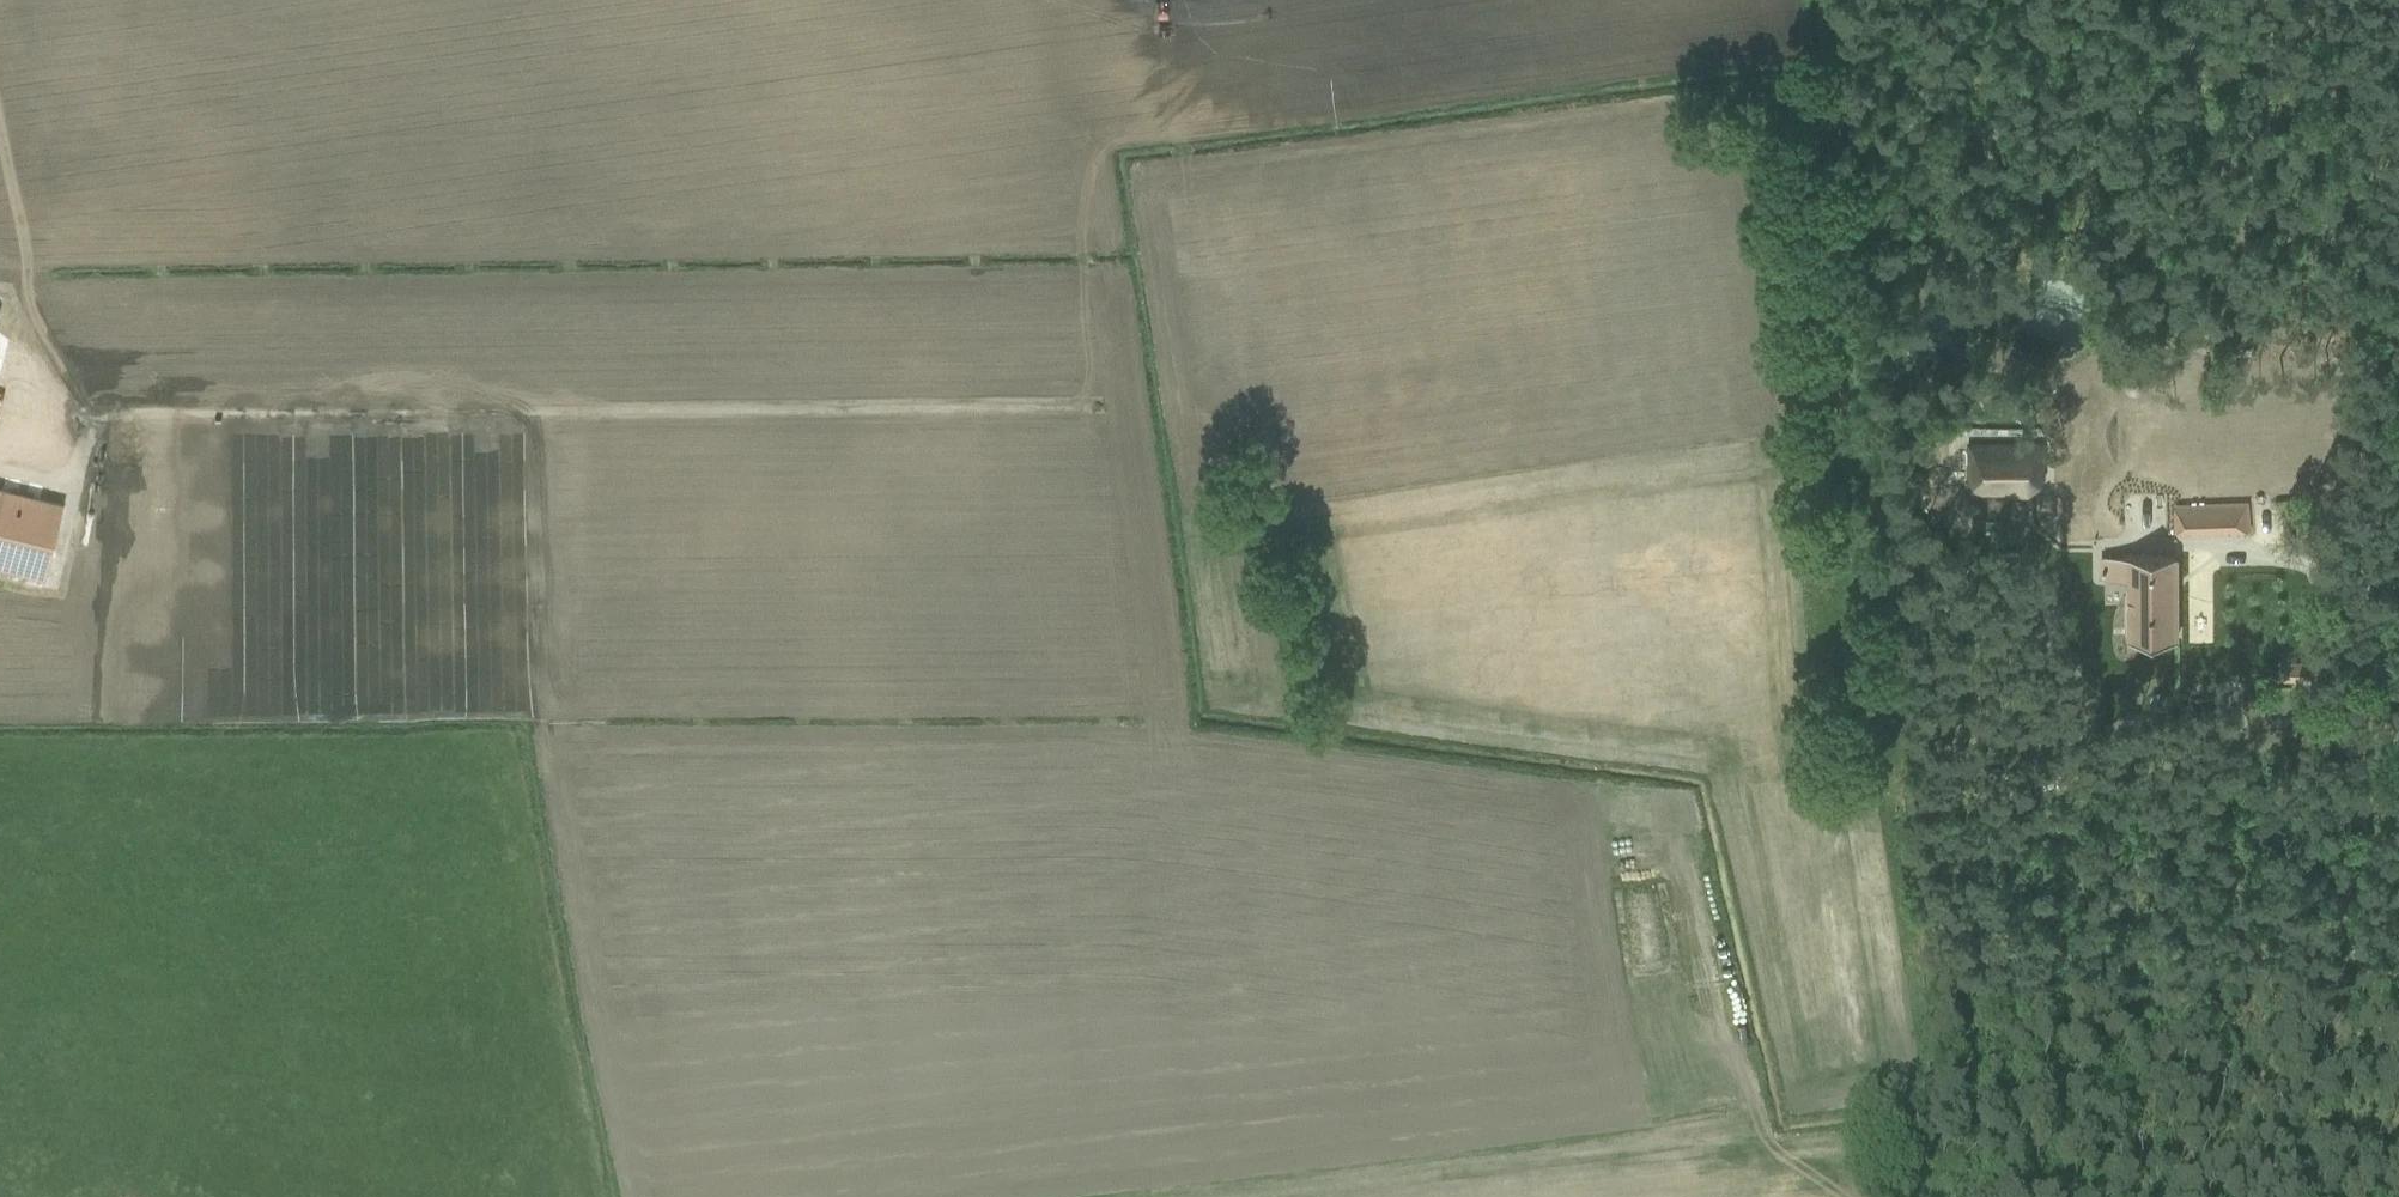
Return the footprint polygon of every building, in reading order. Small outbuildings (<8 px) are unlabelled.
[(1960,445),(1959,492),(2018,494),(2020,447),(1960,445)] [(51,575),(69,494),(0,479),(0,564),(51,575)] [(2252,489),(2174,486),(2173,518),(2251,521),(2252,489)] [(2176,549),(2101,549),(2101,589),(2123,589),(2123,644),(2176,644),(2176,549)]
